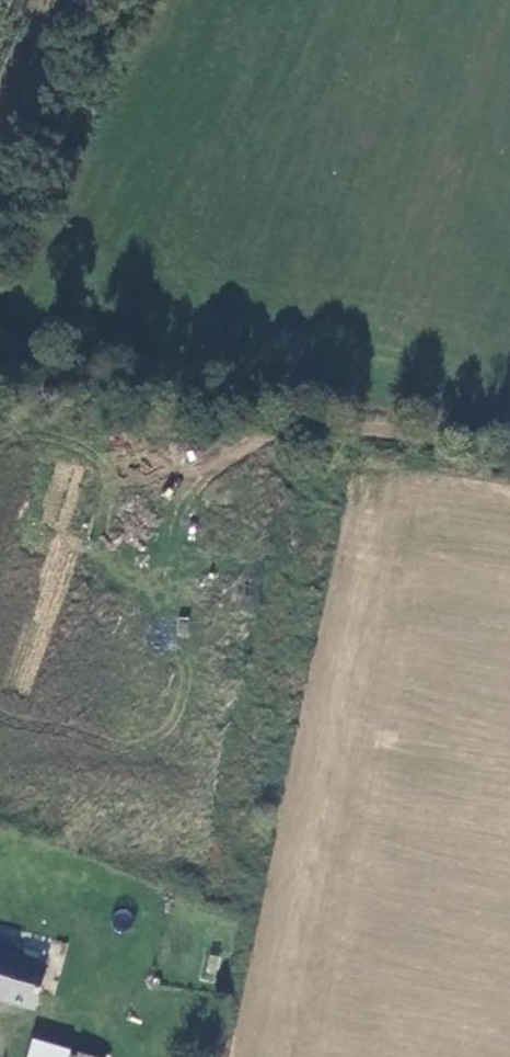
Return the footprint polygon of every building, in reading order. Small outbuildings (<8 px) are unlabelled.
[(46,970),(15,961),(19,948),(0,943),(0,1003),(34,1012),(46,970)] [(25,1056),(102,1056),(31,1037),(25,1056)]
